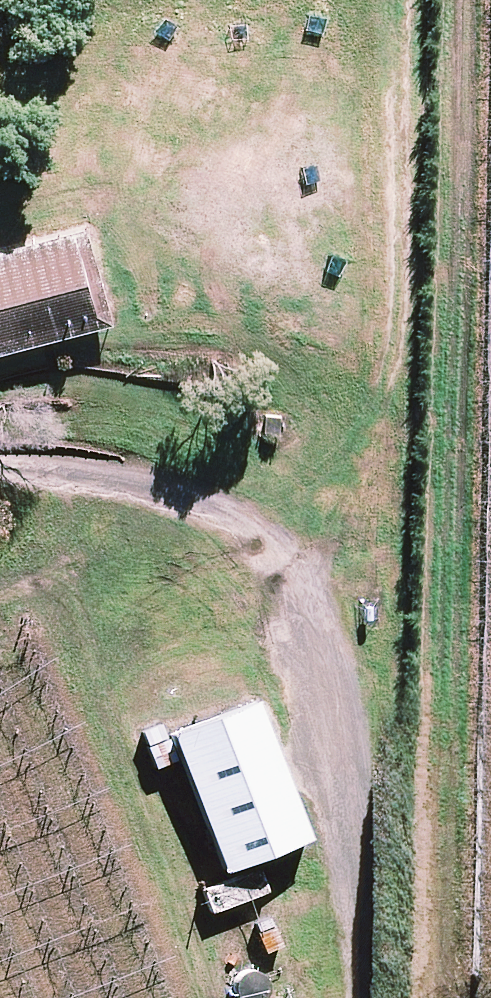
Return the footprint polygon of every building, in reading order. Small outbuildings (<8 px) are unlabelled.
[(88,228),(0,251),(0,355),(114,325),(88,228)] [(308,844),(254,703),(170,735),(224,876),(308,844)] [(175,764),(167,743),(147,750),(155,771),(175,764)] [(266,894),(258,872),(202,894),(211,915),(266,894)] [(246,975),(239,979),(235,985),(233,992),(235,997),(266,997),(267,990),(265,983),(260,978),(253,975),(246,975)]
